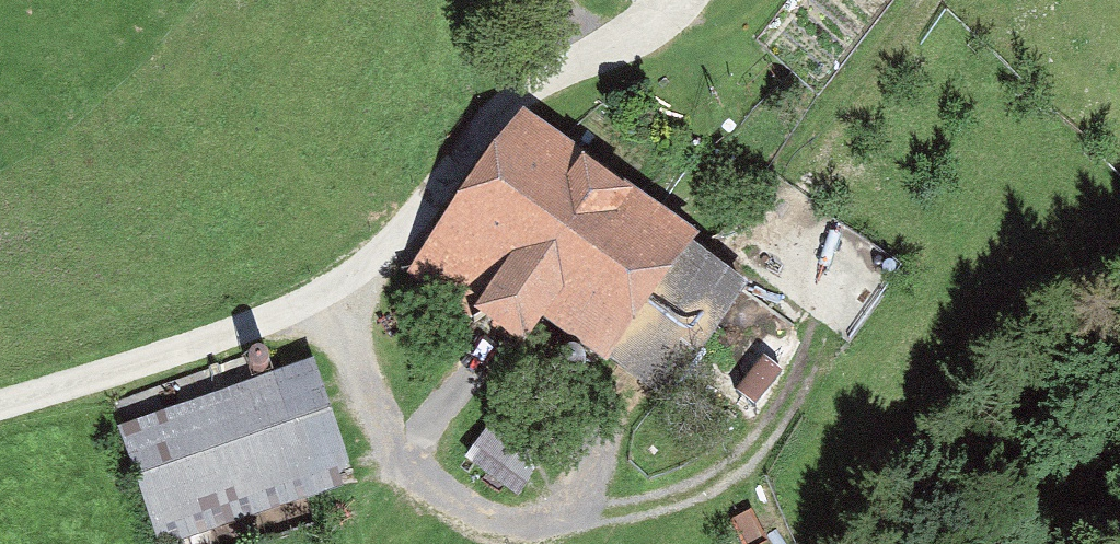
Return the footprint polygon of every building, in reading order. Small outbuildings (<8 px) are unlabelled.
[(604,359),(694,231),(522,111),(409,273),(521,350),(544,317),(604,359)] [(361,470),(323,363),(123,433),(162,540),(361,470)]
